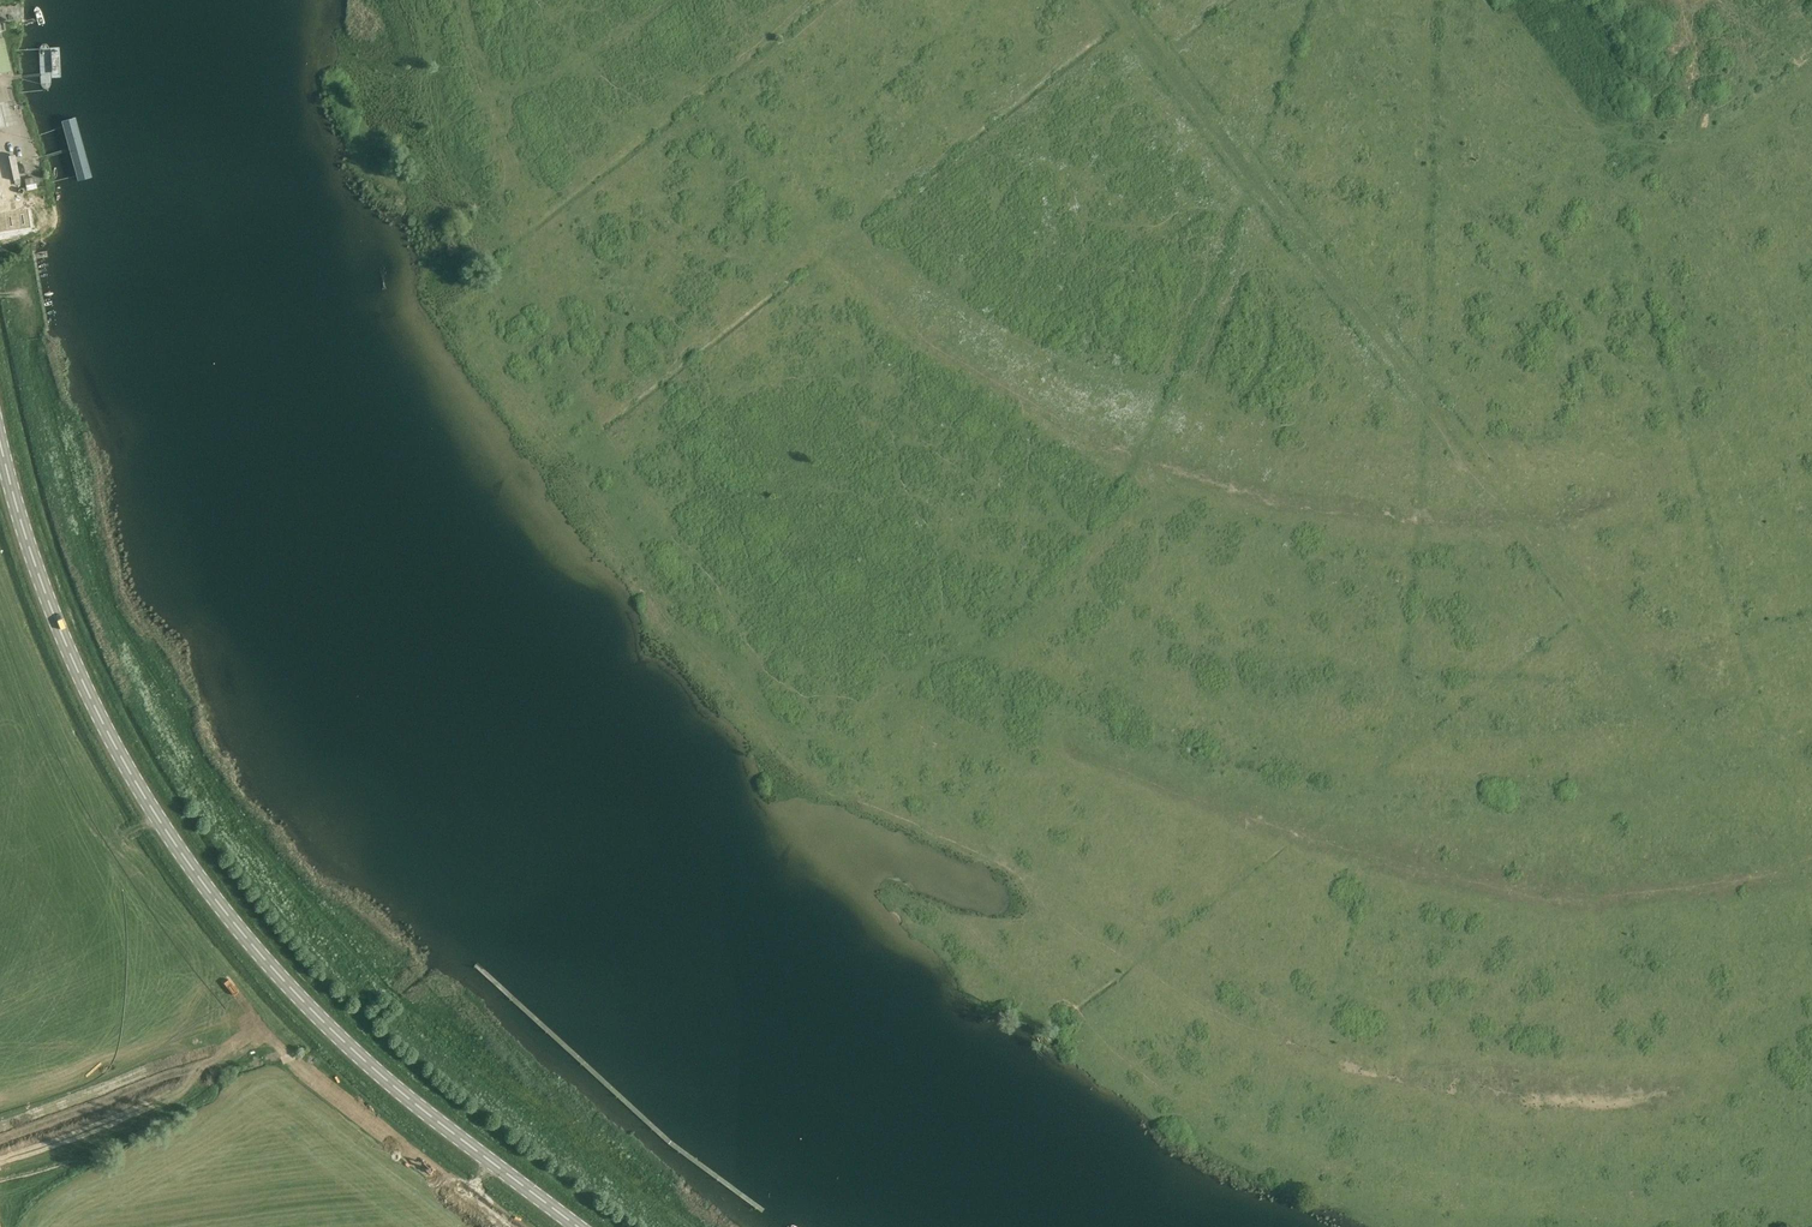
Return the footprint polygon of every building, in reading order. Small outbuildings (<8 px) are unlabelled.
[(4,38),(0,39),(0,73),(11,71),(4,38)] [(40,75),(41,85),(43,88),(46,89),(49,88),(52,85),(50,44),(40,44),(40,75)] [(8,125),(3,102),(0,103),(0,127),(8,125)] [(93,178),(77,118),(61,122),(77,183),(93,178)] [(36,187),(34,178),(26,180),(28,189),(36,187)]
